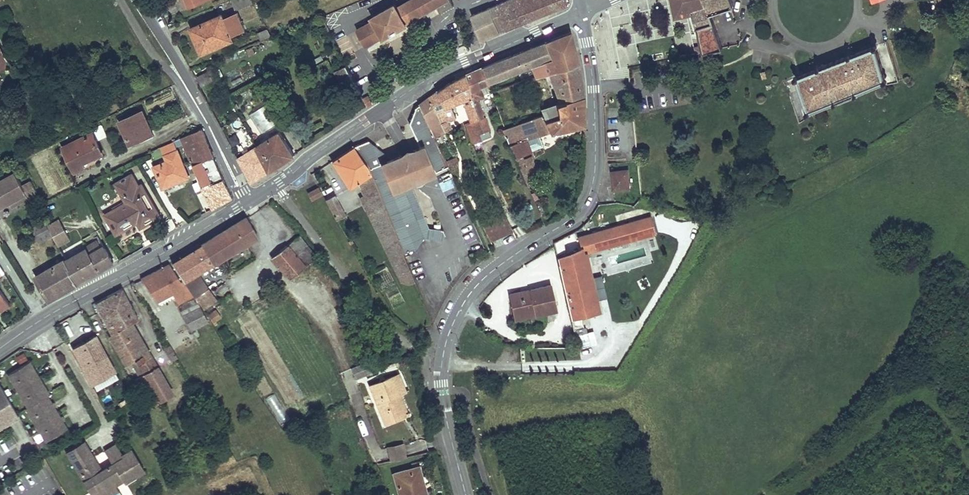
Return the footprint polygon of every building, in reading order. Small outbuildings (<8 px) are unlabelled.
[(236,10),(254,2),(252,0),(232,0),(236,10)] [(357,31),(366,46),(384,36),(384,38),(407,25),(406,23),(447,0),(412,0),(398,8),(395,4),(372,17),(374,21),(357,31)] [(471,14),(480,36),(481,39),(501,31),(498,24),(504,21),(507,28),(568,3),(567,0),(507,0),(496,4),(498,8),(492,11),(490,6),(471,14)] [(676,17),(689,14),(695,38),(701,37),(698,27),(714,22),(711,13),(707,0),(673,0),(676,17)] [(711,13),(734,6),(732,0),(707,0),(711,13)] [(222,14),(192,27),(202,52),(233,39),(231,34),(239,31),(244,29),(237,13),(224,19),(222,14)] [(504,21),(498,24),(501,31),(507,28),(504,21)] [(714,22),(698,27),(701,37),(703,45),(704,52),(723,48),(714,22)] [(260,31),(263,38),(270,35),(267,28),(260,31)] [(357,31),(336,43),(344,59),(366,46),(357,31)] [(571,32),(546,42),(552,57),(530,66),(536,77),(550,72),(578,63),(571,32)] [(546,42),(483,68),(488,84),(530,66),(552,57),(546,42)] [(820,68),(785,82),(799,122),(810,115),(809,111),(835,100),(856,92),(884,80),(898,78),(886,43),(851,56),(850,55),(820,67),(820,68)] [(11,64),(0,44),(0,70),(11,64)] [(578,63),(550,72),(560,101),(583,95),(578,63)] [(347,65),(336,70),(351,98),(361,93),(347,65)] [(621,73),(628,75),(630,67),(623,65),(621,73)] [(215,68),(200,77),(204,86),(219,77),(215,68)] [(483,68),(465,76),(469,91),(472,100),(482,97),(479,88),(488,85),(488,84),(483,68)] [(448,84),(430,97),(445,132),(450,129),(447,121),(455,118),(450,104),(463,99),(471,122),(479,118),(472,100),(469,91),(465,76),(448,84)] [(856,92),(835,100),(837,105),(857,96),(856,92)] [(249,96),(252,106),(262,102),(259,93),(249,96)] [(505,129),(502,129),(522,173),(527,186),(532,184),(529,178),(522,161),(519,155),(530,151),(527,140),(551,132),(584,123),(583,95),(560,101),(556,101),(556,103),(541,108),(543,114),(505,129)] [(430,97),(418,105),(434,137),(445,132),(430,97)] [(369,140),(354,146),(356,149),(368,166),(371,174),(379,192),(388,214),(403,252),(415,247),(419,234),(403,186),(410,183),(410,182),(425,175),(426,177),(435,173),(435,172),(448,166),(446,162),(434,137),(418,105),(413,109),(414,110),(408,123),(419,147),(413,150),(414,152),(399,159),(398,157),(391,160),(369,140)] [(256,122),(268,122),(267,108),(255,109),(256,122)] [(143,111),(121,121),(131,143),(140,139),(138,136),(152,131),(143,111)] [(102,126),(92,131),(93,133),(97,141),(107,137),(102,126)] [(196,131),(182,138),(187,149),(194,164),(214,156),(207,140),(202,128),(196,131)] [(152,131),(138,136),(140,139),(141,142),(154,136),(152,131)] [(280,132),(258,146),(271,170),(295,155),(280,132)] [(93,133),(64,147),(75,172),(86,167),(83,161),(103,152),(97,141),(93,133)] [(257,146),(239,158),(252,183),(271,170),(258,146),(257,146)] [(354,146),(332,161),(350,187),(359,182),(371,174),(368,166),(356,149),(354,146)] [(169,161),(156,167),(159,176),(166,173),(171,184),(188,177),(177,151),(167,156),(169,161)] [(214,156),(194,164),(201,180),(204,186),(224,179),(214,156)] [(457,156),(446,162),(448,166),(453,165),(459,162),(457,156)] [(530,158),(522,161),(529,178),(537,175),(530,158)] [(628,169),(613,171),(614,190),(630,188),(628,169)] [(166,173),(159,176),(164,187),(171,184),(166,173)] [(371,174),(359,182),(367,199),(379,192),(371,174)] [(127,202),(107,214),(117,232),(138,220),(141,226),(159,216),(142,185),(138,187),(131,175),(117,183),(127,202)] [(201,180),(194,183),(198,191),(204,188),(213,208),(232,197),(224,179),(204,186),(201,180)] [(424,225),(410,183),(403,186),(419,234),(437,238),(442,234),(439,228),(424,225)] [(319,189),(310,194),(313,198),(321,193),(319,189)] [(379,192),(367,199),(372,209),(369,211),(402,281),(409,283),(415,280),(403,252),(388,214),(379,192)] [(335,196),(326,200),(337,220),(346,215),(335,196)] [(594,211),(590,216),(595,221),(601,215),(599,204),(594,211)] [(504,213),(482,222),(491,242),(513,232),(504,213)] [(246,217),(172,262),(183,279),(185,281),(194,275),(256,237),(257,235),(246,217)] [(45,221),(32,228),(40,243),(53,236),(45,221)] [(71,227),(53,236),(56,242),(70,235),(73,238),(79,235),(76,228),(72,230),(71,227)] [(578,230),(554,242),(555,246),(571,317),(599,311),(586,252),(605,247),(605,249),(630,244),(631,230),(622,228),(601,231),(579,236),(578,230)] [(297,238),(272,258),(289,279),(314,259),(297,238)] [(64,250),(61,251),(65,259),(79,284),(114,262),(108,252),(95,261),(91,254),(83,242),(65,252),(64,250)] [(104,246),(91,254),(95,261),(108,252),(104,246)] [(65,259),(36,275),(51,301),(79,285),(79,284),(65,259)] [(170,264),(141,279),(158,302),(173,293),(181,307),(180,307),(191,330),(208,322),(198,302),(195,297),(185,281),(183,279),(181,280),(170,264)] [(194,275),(185,281),(195,297),(205,291),(194,275)] [(551,285),(510,294),(516,319),(556,310),(555,305),(553,296),(551,285)] [(11,304),(0,288),(0,311),(11,304)] [(121,288),(106,296),(122,327),(118,330),(135,360),(144,375),(157,367),(131,323),(138,319),(121,288)] [(195,297),(198,302),(204,310),(213,304),(217,301),(209,288),(205,291),(195,297)] [(106,296),(95,303),(111,334),(108,335),(126,366),(135,360),(118,330),(122,327),(106,296)] [(217,311),(209,316),(213,322),(221,317),(217,311)] [(599,311),(571,317),(573,328),(602,322),(599,311)] [(95,336),(74,348),(80,360),(102,348),(95,336)] [(170,345),(165,348),(172,360),(177,358),(175,353),(174,351),(172,348),(170,345)] [(102,348),(80,360),(93,383),(115,371),(102,348)] [(165,348),(161,350),(168,363),(172,360),(165,348)] [(49,394),(29,361),(8,374),(28,407),(26,408),(46,441),(67,428),(47,395),(49,394)] [(369,362),(352,368),(356,378),(373,371),(369,362)] [(157,367),(144,375),(151,386),(159,400),(172,393),(157,367)] [(144,375),(134,380),(141,392),(151,386),(144,375)] [(399,375),(380,382),(394,420),(402,417),(393,395),(398,393),(404,391),(399,375)] [(380,382),(369,385),(384,422),(394,420),(380,382)] [(19,418),(1,385),(0,385),(0,428),(19,418)] [(398,393),(393,395),(402,417),(407,415),(398,393)] [(132,447),(122,453),(121,453),(123,456),(113,462),(102,469),(84,440),(66,452),(80,473),(86,469),(97,487),(91,491),(94,494),(123,494),(116,484),(124,479),(126,481),(145,469),(132,447)] [(405,457),(402,443),(393,445),(386,447),(389,461),(405,457)] [(122,453),(116,444),(106,450),(113,462),(123,456),(121,453),(122,453)] [(97,487),(86,469),(80,473),(91,491),(97,487)] [(393,473),(398,494),(425,494),(424,491),(422,492),(416,470),(406,472),(405,470),(393,473)] [(418,470),(416,470),(422,492),(424,491),(418,470)]
